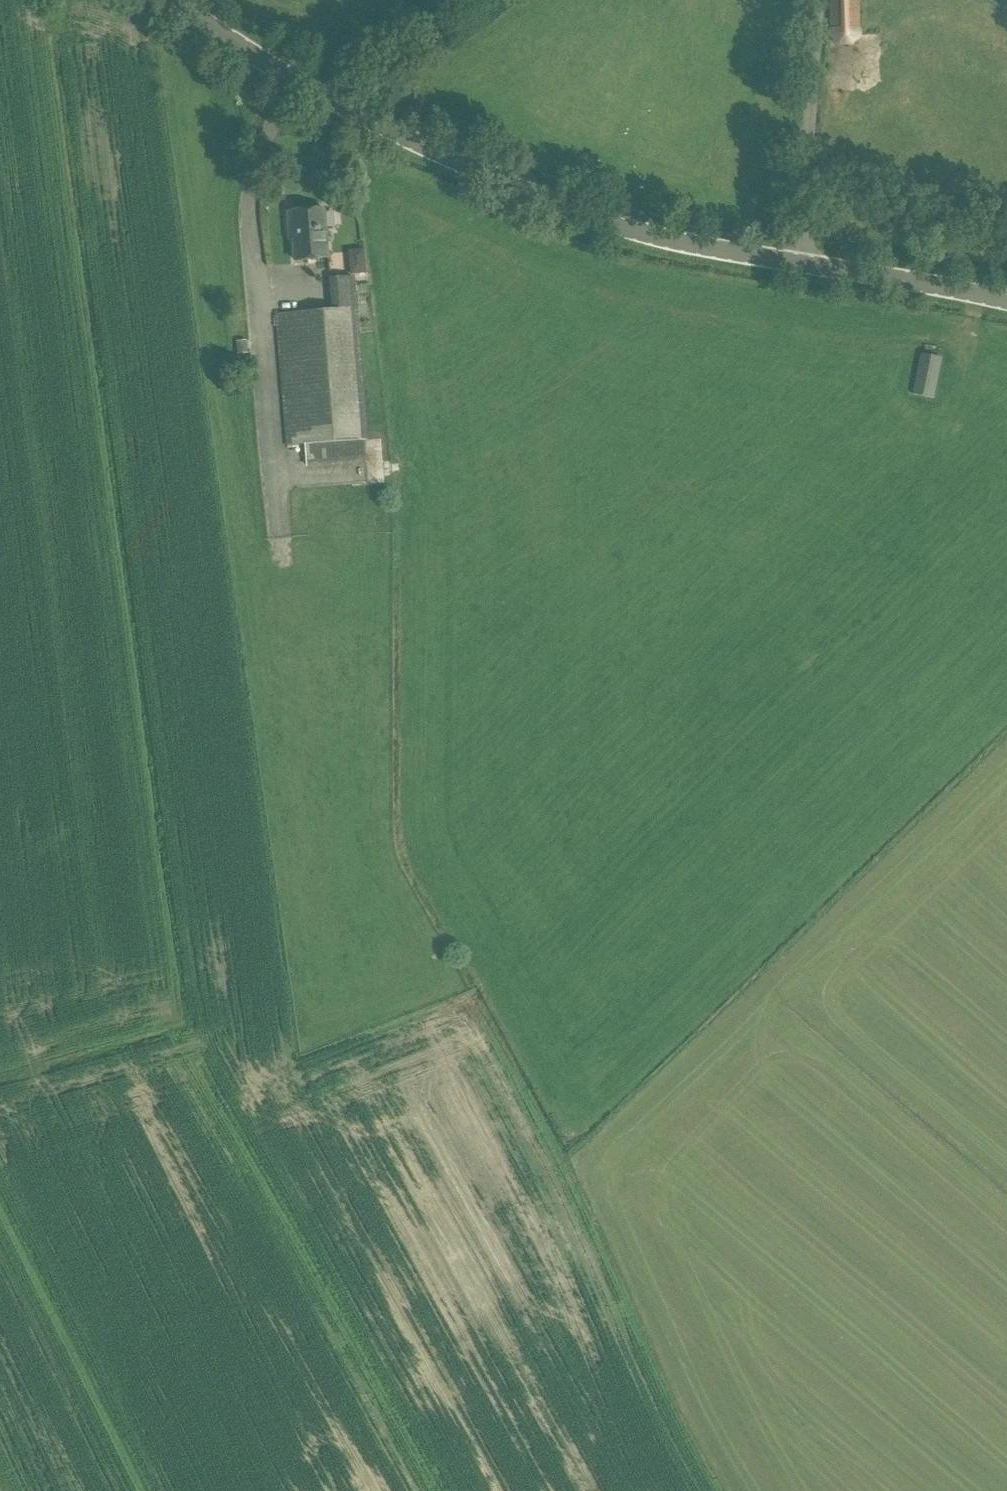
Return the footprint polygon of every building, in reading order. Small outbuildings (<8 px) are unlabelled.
[(853,47),(862,37),(861,0),(830,0),(831,38),(840,46),(853,47)] [(296,261),(330,258),(326,210),(292,213),(296,261)] [(367,462),(366,441),(369,441),(356,278),(331,280),(334,312),(278,316),(288,447),(306,445),(308,467),(367,462)] [(914,395),(935,400),(943,359),(921,355),(914,395)]
